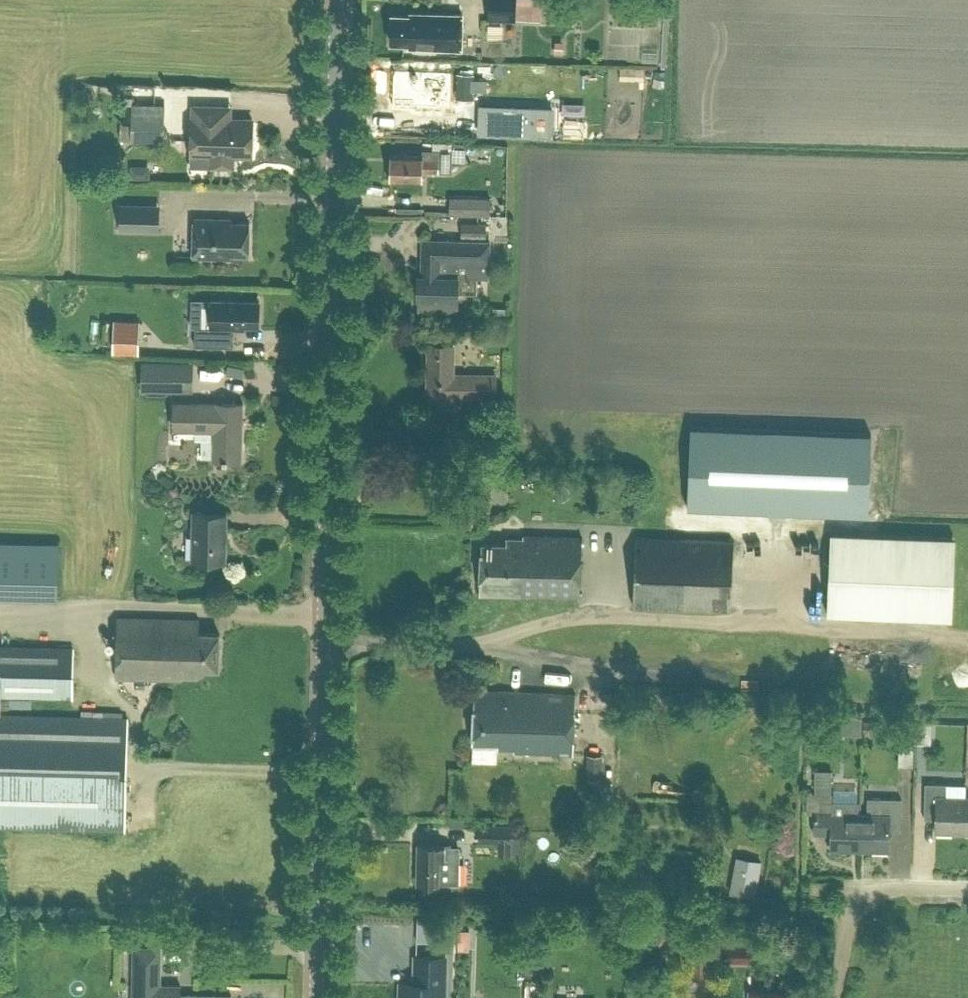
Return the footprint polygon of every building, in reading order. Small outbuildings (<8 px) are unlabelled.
[(528,17),(539,18),(540,0),(489,0),(488,17),(491,19),(515,20),(516,17),(528,17)] [(461,48),(462,13),(410,12),(410,14),(392,14),(391,42),(409,43),(409,46),(461,48)] [(450,108),(451,72),(393,70),(392,106),(450,108)] [(472,97),(472,90),(473,78),(473,74),(458,73),(456,96),(472,97)] [(165,104),(133,103),(132,139),(164,140),(165,104)] [(193,104),(191,154),(211,154),(211,165),(233,165),(233,155),(251,155),(252,118),(224,117),(224,105),(193,104)] [(553,137),(554,107),(479,104),(478,133),(553,137)] [(390,174),(390,178),(422,179),(423,170),(451,171),(452,150),(439,150),(439,158),(423,158),(423,154),(391,153),(391,165),(388,165),(388,174),(390,174)] [(490,198),(451,197),(451,214),(490,215),(490,198)] [(119,229),(135,229),(159,230),(160,204),(120,203),(119,229)] [(231,254),(249,255),(250,221),(232,221),(232,218),(194,217),(193,256),(231,257),(231,254)] [(456,231),(456,218),(436,218),(436,230),(456,231)] [(486,221),(461,221),(461,236),(486,236),(486,235),(494,236),(495,223),(486,223),(486,221)] [(417,298),(419,298),(419,309),(458,310),(458,291),(476,292),(477,277),(488,276),(489,259),(490,240),(422,239),(421,274),(418,274),(417,298)] [(234,345),(234,328),(244,328),(244,324),(259,325),(259,300),(211,298),(210,326),(196,326),(195,345),(234,345)] [(114,320),(113,352),(138,353),(139,321),(114,320)] [(452,395),(483,396),(495,396),(495,374),(452,373),(453,344),(429,344),(428,396),(452,396),(452,395)] [(143,361),(142,389),(192,390),(193,362),(143,361)] [(175,401),(174,429),(214,430),(213,459),(241,460),(243,403),(175,401)] [(691,425),(687,506),(868,513),(871,433),(691,425)] [(225,559),(226,511),(194,510),(193,558),(225,559)] [(831,531),(828,613),(950,617),(952,535),(831,531)] [(579,597),(582,536),(523,534),(523,537),(507,537),(506,543),(482,542),(479,593),(579,597)] [(732,609),(734,539),(636,536),(633,605),(732,609)] [(0,541),(0,594),(56,595),(58,542),(0,541)] [(218,667),(219,632),(199,631),(199,619),(117,616),(115,677),(181,679),(182,675),(198,675),(198,667),(218,667)] [(71,697),(72,647),(0,645),(0,695),(71,697)] [(573,753),(576,693),(475,689),(473,740),(498,741),(498,747),(514,748),(514,751),(573,753)] [(70,716),(0,714),(0,825),(123,828),(126,717),(70,716)] [(898,740),(914,741),(915,720),(899,719),(898,740)] [(915,720),(914,741),(930,741),(930,736),(967,737),(967,721),(915,720)] [(602,778),(603,754),(586,753),(586,777),(602,778)] [(815,770),(815,793),(830,793),(830,771),(815,770)] [(964,831),(965,795),(946,794),(946,783),(925,783),(924,811),(935,811),(934,830),(964,831)] [(867,813),(860,813),(859,849),(888,850),(888,830),(900,830),(901,798),(867,797),(867,813)] [(821,800),(820,810),(815,809),(814,832),(831,832),(831,848),(859,849),(860,813),(859,813),(860,801),(821,800)] [(440,882),(457,882),(458,846),(449,846),(450,843),(418,842),(417,882),(440,882)] [(737,855),(729,892),(754,897),(762,860),(737,855)] [(758,961),(758,942),(726,941),(725,961),(758,961)] [(416,970),(415,982),(400,982),(399,997),(443,997),(443,955),(416,955),(416,970)] [(184,963),(170,963),(169,981),(184,981),(184,963)] [(232,994),(180,993),(180,984),(144,983),(144,997),(232,997),(232,994)] [(784,991),(749,990),(749,997),(784,997),(784,991)]
